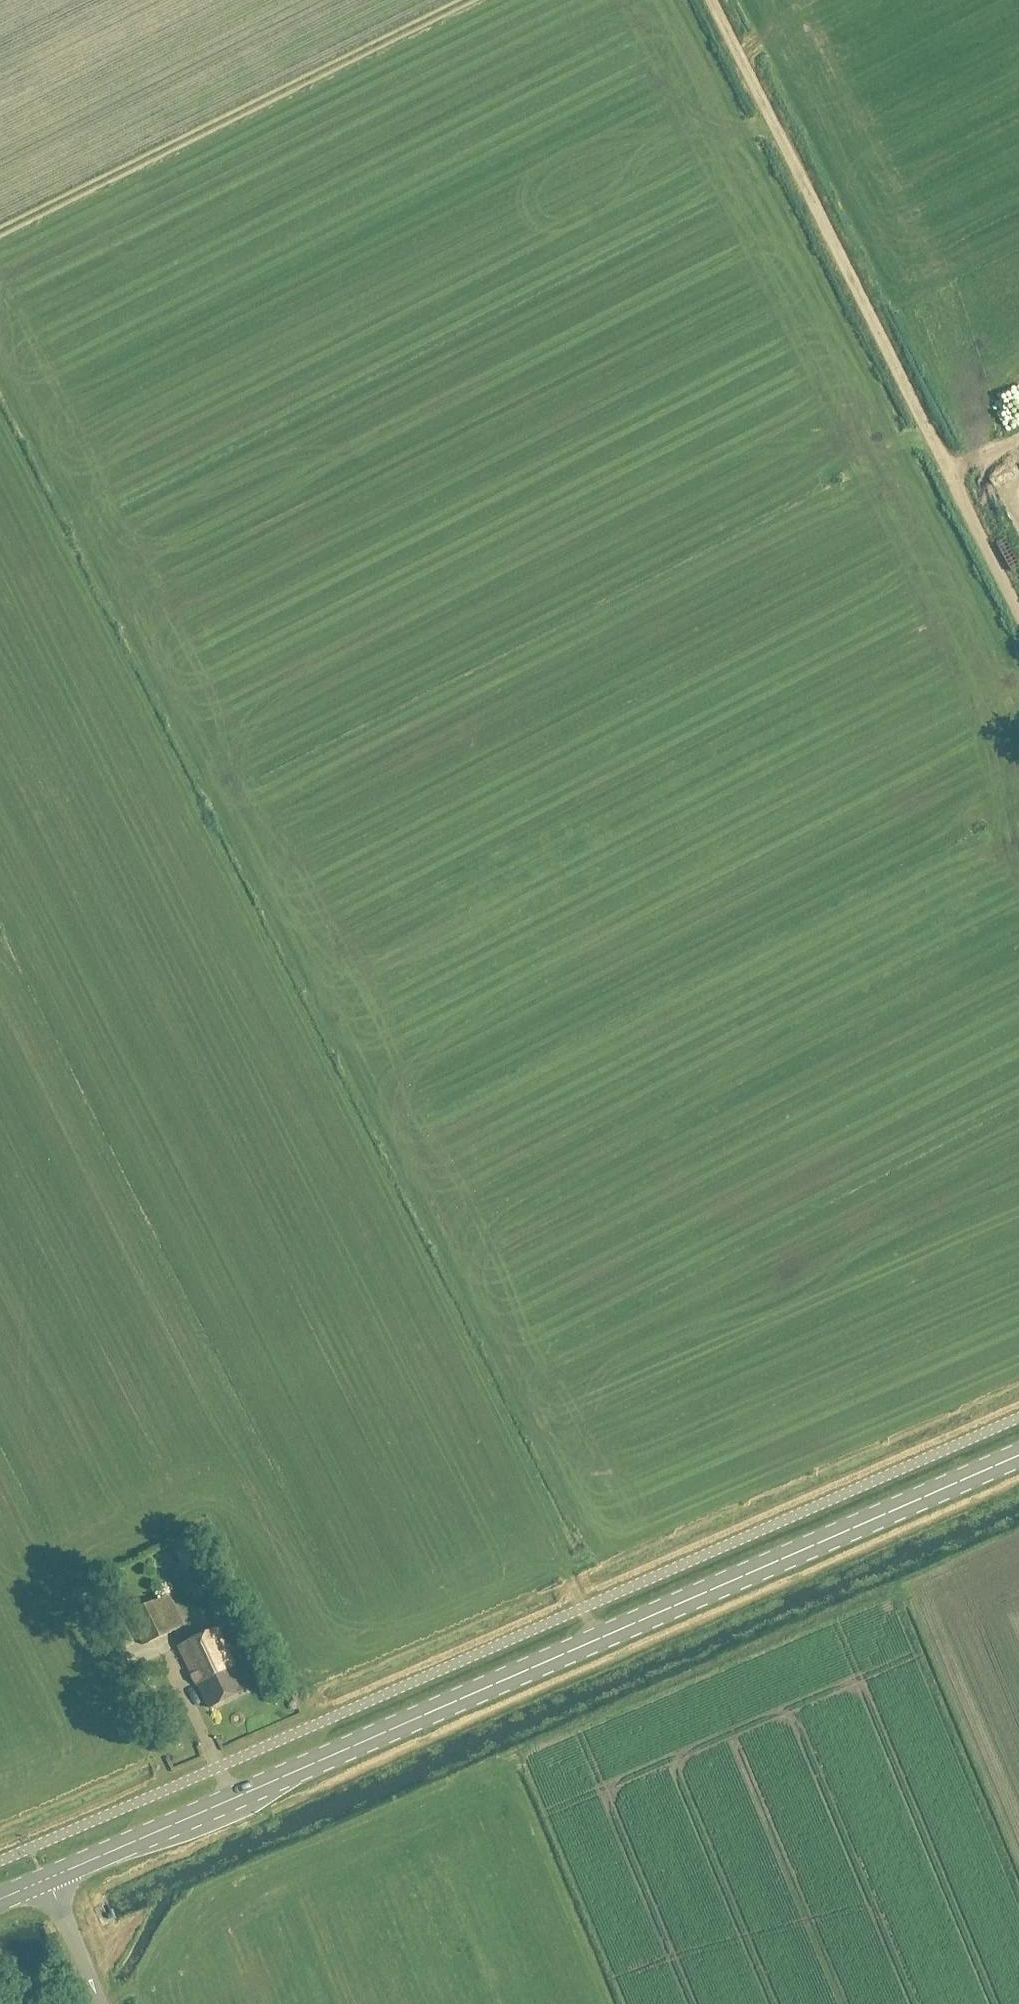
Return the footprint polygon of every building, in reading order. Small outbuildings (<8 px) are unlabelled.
[(202,1563),(189,1534),(169,1543),(182,1572),(202,1563)] [(128,1613),(143,1645),(176,1630),(161,1598),(128,1613)] [(245,1690),(216,1629),(179,1647),(207,1708),(245,1690)] [(248,1634),(240,1638),(245,1647),(253,1643),(248,1634)] [(172,1635),(160,1643),(166,1653),(179,1645),(172,1635)]
